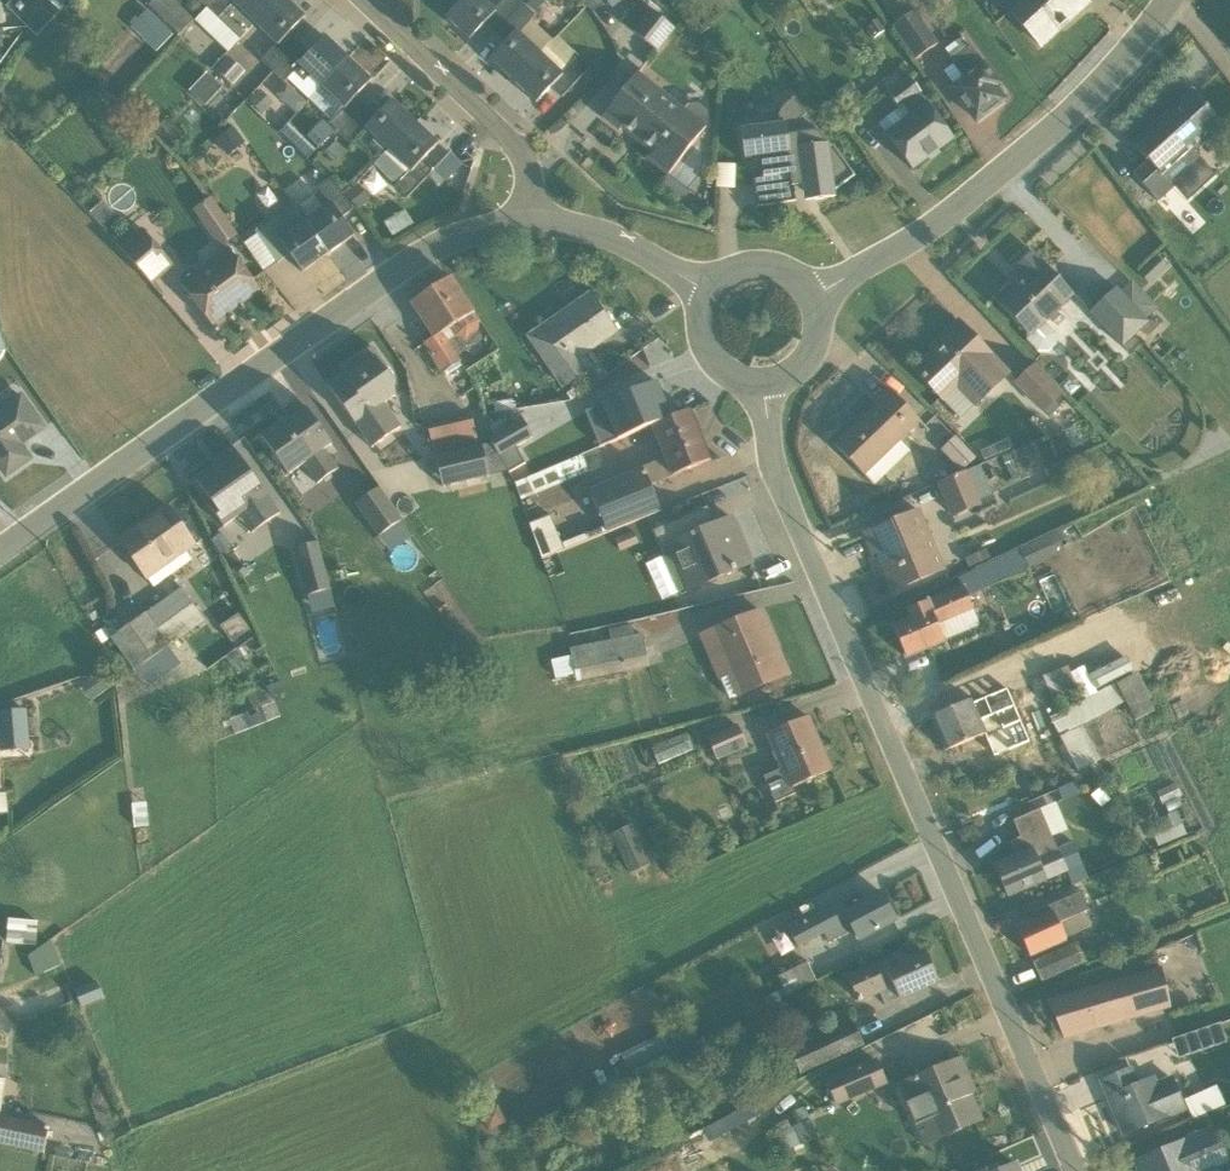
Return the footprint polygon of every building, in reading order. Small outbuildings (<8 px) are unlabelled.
[(40,34),(61,11),(48,0),(13,0),(8,5),(40,34)] [(170,0),(155,0),(148,8),(177,35),(191,20),(170,0)] [(206,10),(193,23),(209,38),(223,23),(240,39),(277,0),(215,0),(206,10)] [(206,10),(215,0),(195,0),(206,10)] [(283,0),(277,0),(240,39),(262,60),(260,62),(272,73),(299,44),(287,34),(302,18),(283,0)] [(522,6),(516,0),(504,0),(493,11),(481,0),(463,0),(445,18),(469,41),(484,25),(494,35),(522,6)] [(677,30),(646,0),(641,0),(624,18),(657,50),(677,30)] [(894,25),(891,27),(914,62),(937,46),(914,11),(910,14),(901,0),(885,12),(894,25)] [(1089,5),(1085,0),(995,0),(1040,49),(1089,5)] [(535,18),(522,6),(494,35),(505,45),(490,60),(513,82),(547,46),(552,41),(531,21),(535,18)] [(173,37),(146,12),(129,29),(156,55),(173,37)] [(998,86),(962,38),(943,52),(953,65),(943,72),(953,86),(949,89),(974,122),(1003,101),(994,89),(998,86)] [(310,54),(299,44),(272,73),(283,84),(286,80),(308,101),(318,91),(347,61),(325,39),(310,54)] [(568,66),(547,46),(513,82),(535,103),(550,88),(561,98),(589,69),(576,57),(568,66)] [(318,91),(339,112),(327,125),(338,136),(365,108),(354,99),(370,83),(347,61),(318,91)] [(669,178),(707,128),(637,74),(601,121),(618,133),(620,131),(650,153),(645,159),(669,178)] [(920,94),(909,79),(887,95),(898,110),(877,125),(910,169),(951,139),(918,95),(920,94)] [(866,110),(847,86),(833,96),(853,121),(866,110)] [(1220,126),(1190,93),(1131,146),(1146,163),(1132,176),(1156,203),(1200,163),(1191,152),(1220,126)] [(392,102),(376,119),(365,108),(338,136),(350,148),(364,133),(373,141),(368,147),(381,159),(382,159),(415,124),(392,102)] [(776,127),(740,132),(743,161),(760,159),(762,178),(752,180),(755,208),(795,203),(792,188),(802,187),(815,201),(821,200),(853,176),(833,148),(828,147),(793,102),(780,108),(775,117),(776,127)] [(438,146),(415,124),(382,159),(374,167),(407,198),(432,172),(422,162),(438,146)] [(449,154),(432,172),(443,182),(460,164),(449,154)] [(735,166),(716,165),(715,189),(734,190),(735,166)] [(329,206),(305,224),(326,255),(353,236),(341,219),(353,211),(327,178),(316,187),(329,206)] [(688,193),(669,178),(660,189),(679,204),(688,193)] [(219,248),(239,235),(214,195),(194,208),(219,248)] [(300,273),(326,255),(305,224),(292,206),(253,233),(256,236),(246,243),(262,266),(272,259),(276,264),(288,256),(300,273)] [(174,268),(139,230),(118,249),(153,287),(174,268)] [(259,291),(227,249),(196,273),(180,286),(214,330),(232,316),(226,309),(236,301),(240,306),(259,291)] [(1044,324),(1073,296),(1031,253),(1013,271),(1022,281),(997,305),(1026,335),(1025,340),(1037,352),(1047,353),(1055,346),(1055,335),(1044,324)] [(1166,268),(1155,257),(1137,275),(1147,285),(1166,268)] [(449,278),(408,305),(431,339),(422,345),(444,378),(460,367),(457,363),(460,361),(451,348),(482,328),(449,278)] [(1119,293),(1115,288),(1087,315),(1121,350),(1140,332),(1147,339),(1157,329),(1148,320),(1147,322),(1145,319),(1156,309),(1130,282),(1119,293)] [(614,334),(590,298),(531,338),(562,386),(585,371),(577,358),(614,334)] [(1009,376),(958,323),(944,336),(947,340),(913,371),(958,419),(971,407),(973,409),(1009,376)] [(352,370),(329,387),(372,447),(399,428),(382,405),(400,392),(369,350),(348,365),(352,370)] [(1061,396),(1033,366),(1013,385),(1041,415),(1043,414),(1048,420),(1060,409),(1054,402),(1061,396)] [(1080,388),(1069,377),(1058,388),(1068,399),(1080,388)] [(585,414),(601,449),(650,429),(670,419),(655,384),(585,414)] [(920,424),(887,390),(873,404),(875,407),(833,447),(870,486),(906,451),(899,444),(920,424)] [(6,477),(29,460),(19,446),(42,430),(19,397),(0,409),(0,469),(6,477)] [(289,421),(261,440),(284,473),(328,443),(298,401),(283,412),(289,421)] [(708,463),(689,414),(670,419),(650,429),(663,462),(644,469),(622,478),(587,492),(603,534),(661,511),(651,486),(678,476),(678,475),(708,463)] [(472,423),(428,433),(432,453),(476,443),(472,423)] [(973,458),(954,438),(940,452),(959,472),(973,458)] [(481,447),(434,458),(442,490),(488,479),(481,447)] [(279,516),(231,448),(215,459),(219,464),(194,481),(210,503),(204,506),(221,530),(239,518),(251,535),(279,516)] [(520,501),(589,473),(582,457),(513,484),(520,501)] [(978,467),(935,485),(951,520),(978,508),(979,511),(994,504),(978,467)] [(380,488),(357,505),(379,537),(403,520),(380,488)] [(166,509),(119,543),(152,590),(190,562),(186,556),(195,549),(166,509)] [(751,566),(731,520),(713,528),(705,510),(652,533),(679,597),(751,566)] [(945,571),(920,511),(863,535),(872,556),(875,554),(892,594),(945,571)] [(564,549),(552,517),(528,526),(541,558),(564,549)] [(961,572),(970,593),(1070,550),(1061,530),(961,572)] [(318,543),(295,549),(307,596),(330,590),(318,543)] [(137,671),(203,622),(180,590),(128,629),(118,616),(103,626),(137,671)] [(907,666),(945,653),(937,630),(978,615),(969,592),(909,614),(913,626),(895,633),(907,666)] [(788,678),(760,613),(699,638),(727,704),(788,678)] [(196,654),(209,671),(255,635),(239,615),(212,636),(215,640),(196,654)] [(569,650),(576,683),(647,669),(641,636),(633,637),(631,626),(606,631),(608,642),(569,650)] [(1076,682),(1070,666),(1041,678),(1051,701),(1075,691),(1072,683),(1076,682)] [(1148,701),(1150,700),(1137,674),(1048,719),(1076,772),(1107,757),(1103,746),(1104,746),(1097,733),(1099,731),(1093,720),(1124,704),(1133,722),(1153,712),(1148,701)] [(91,703),(108,691),(96,675),(79,687),(91,703)] [(930,719),(944,752),(1009,725),(1001,705),(1020,696),(1018,691),(1012,693),(1011,690),(1021,686),(1017,675),(1006,679),(1005,677),(966,694),(969,702),(930,719)] [(28,714),(0,716),(0,758),(31,756),(28,714)] [(830,772),(807,719),(764,737),(778,771),(762,779),(772,804),(794,795),(791,789),(830,772)] [(723,720),(702,729),(716,762),(747,749),(736,724),(726,728),(723,720)] [(691,753),(684,737),(652,750),(659,766),(691,753)] [(963,762),(972,781),(1009,764),(999,744),(963,762)] [(1025,775),(1050,766),(1043,747),(1018,756),(1025,775)] [(1180,798),(1174,785),(1156,793),(1161,806),(1180,798)] [(1007,897),(1065,873),(1071,886),(1087,879),(1071,844),(1056,851),(1051,838),(1066,831),(1054,804),(1012,822),(1019,839),(1009,843),(1015,858),(994,868),(1007,897)] [(1153,838),(1157,849),(1185,837),(1175,813),(1166,816),(1171,830),(1153,838)] [(631,826),(610,836),(628,876),(649,866),(631,826)] [(1154,874),(1145,854),(1126,863),(1135,883),(1154,874)] [(1088,910),(1079,893),(1031,915),(1034,921),(1016,929),(1029,958),(1065,942),(1064,940),(1089,928),(1083,913),(1088,910)] [(858,895),(787,931),(796,949),(824,935),(828,944),(851,933),(855,941),(894,922),(879,894),(862,903),(858,895)] [(39,923),(10,920),(8,942),(37,945),(39,923)] [(38,974),(62,962),(53,942),(28,954),(38,974)] [(1031,964),(1040,982),(1084,962),(1075,944),(1031,964)] [(902,954),(844,979),(855,1005),(877,996),(883,1007),(937,984),(924,954),(905,963),(902,954)] [(776,977),(786,997),(814,982),(805,963),(776,977)] [(1065,1040),(1169,1010),(1159,968),(1048,1001),(1065,1040)] [(940,1012),(900,1026),(907,1046),(947,1032),(940,1012)] [(799,1075),(862,1048),(851,1023),(788,1051),(799,1075)] [(622,1051),(631,1069),(675,1047),(666,1030),(622,1051)] [(885,1085),(874,1060),(825,1081),(836,1106),(885,1085)] [(960,1060),(895,1087),(921,1148),(980,1124),(963,1084),(969,1082),(960,1060)] [(1131,1070),(1100,1083),(1123,1136),(1185,1111),(1171,1077),(1156,1084),(1153,1077),(1137,1084),(1131,1070)] [(1185,1100),(1192,1120),(1223,1107),(1215,1088),(1185,1100)] [(783,1129),(790,1149),(820,1138),(812,1118),(783,1129)] [(43,1153),(48,1127),(0,1119),(0,1146),(43,1153)] [(1212,1130),(1135,1164),(1138,1170),(1210,1170),(1226,1163),(1212,1130)]
